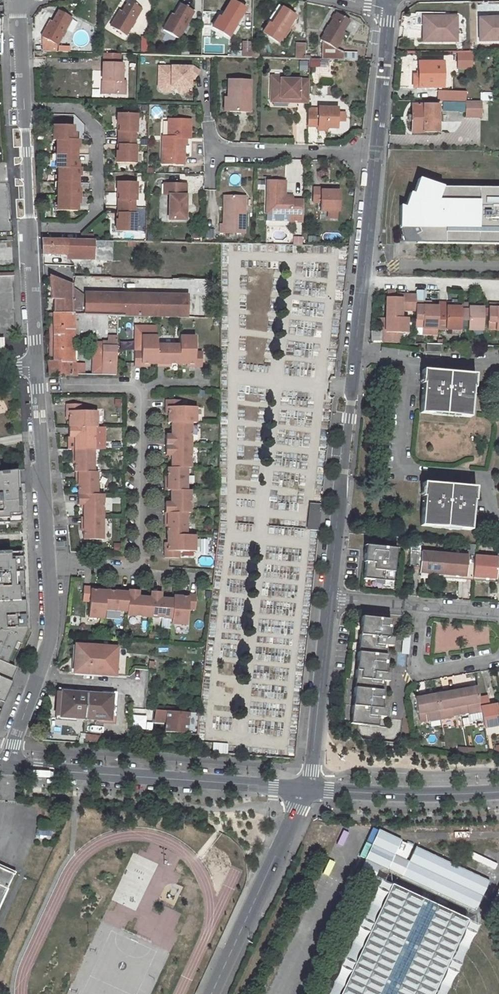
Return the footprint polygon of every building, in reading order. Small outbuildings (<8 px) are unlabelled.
[(116,18),(111,27),(125,36),(142,9),(129,2),(119,19),(116,18)] [(229,35),(245,9),(232,2),(222,18),(220,16),(214,26),(229,35)] [(169,20),(164,29),(179,38),(194,12),(181,5),(172,21),(169,20)] [(278,42),(296,16),(284,9),(273,25),(270,24),(264,33),(278,42)] [(41,52),(57,52),(57,46),(72,18),(59,11),(49,28),(47,27),(42,37),(41,45),(41,52)] [(356,60),(357,53),(344,52),(337,49),(343,39),(340,38),(350,21),(338,14),(322,40),(323,41),(322,60),(356,60)] [(422,43),(455,43),(455,18),(438,18),(438,21),(422,22),(422,43)] [(478,19),(479,42),(498,41),(498,21),(497,21),(497,19),(478,19)] [(230,57),(251,58),(252,42),(242,42),(242,52),(230,51),(230,57)] [(296,44),(296,59),(305,59),(305,44),(296,44)] [(121,54),(104,54),(103,81),(105,81),(104,93),(125,94),(126,81),(122,81),(123,64),(121,63),(121,54)] [(321,66),(320,58),(310,59),(310,67),(321,66)] [(414,76),(414,87),(443,87),(443,62),(433,62),(433,60),(426,60),(426,62),(419,62),(418,62),(418,75),(414,76)] [(300,61),(300,71),(308,71),(308,61),(300,61)] [(194,67),(172,67),(172,75),(161,75),(161,86),(164,89),(169,89),(172,86),(172,83),(184,84),(184,86),(191,86),(191,76),(194,79),(199,71),(194,67)] [(161,86),(161,75),(159,74),(158,86),(163,91),(169,92),(175,86),(184,86),(184,84),(172,83),(172,86),(169,89),(164,89),(161,86)] [(309,102),(310,80),(282,79),(282,76),(272,76),(271,98),(299,98),(298,102),(309,102)] [(251,80),(229,80),(228,99),(231,99),(231,111),(250,112),(251,80)] [(446,90),(446,100),(461,100),(461,91),(446,90)] [(446,102),(444,102),(444,109),(456,109),(456,100),(446,100),(446,102)] [(467,102),(466,102),(461,102),(461,100),(456,100),(456,109),(467,109),(467,102)] [(482,100),(467,100),(467,102),(467,109),(467,116),(482,116),(482,100)] [(413,115),(409,115),(409,120),(413,121),(412,131),(439,131),(439,121),(443,121),(443,115),(439,115),(439,105),(413,105),(413,115)] [(319,113),(309,113),(308,126),(318,127),(318,128),(327,128),(338,128),(338,108),(319,108),(319,113)] [(118,131),(118,138),(134,138),(135,132),(136,132),(137,114),(117,114),(117,124),(119,124),(119,131),(118,131)] [(190,119),(169,119),(168,137),(168,145),(163,144),(162,163),(184,163),(184,143),(185,138),(187,138),(190,138),(190,119)] [(58,141),(76,141),(76,134),(74,133),(75,126),(57,126),(57,133),(54,133),(54,140),(58,141)] [(134,145),(134,138),(118,138),(118,145),(118,151),(116,151),(116,162),(136,163),(136,145),(134,145)] [(436,138),(436,148),(449,148),(449,139),(436,138)] [(80,141),(76,141),(58,141),(58,148),(60,148),(59,154),(78,155),(78,148),(80,148),(80,141)] [(78,155),(59,154),(59,161),(57,161),(57,168),(59,168),(79,169),(79,162),(77,162),(78,155)] [(289,178),(302,179),(304,160),(291,159),(289,178)] [(79,169),(59,168),(59,176),(61,176),(61,182),(79,183),(79,176),(81,176),(81,169),(79,169)] [(498,244),(498,188),(441,187),(417,179),(412,193),(408,192),(403,207),(398,206),(398,227),(400,228),(402,240),(412,235),(417,242),(498,244)] [(303,221),(303,200),(292,200),(285,200),(285,196),(285,181),(268,181),(267,213),(291,214),(291,221),(303,221)] [(79,183),(61,182),(61,189),(58,189),(58,196),(80,197),(81,190),(79,190),(79,183)] [(118,199),(118,206),(134,207),(134,200),(136,200),(137,183),(117,182),(117,193),(119,193),(119,199),(118,199)] [(186,184),(170,183),(170,194),(169,219),(186,219),(186,184)] [(322,188),(314,188),(313,202),(321,203),(320,211),(339,212),(339,191),(330,191),(322,191),(322,188)] [(80,197),(58,196),(58,204),(60,204),(60,211),(78,211),(78,204),(80,204),(80,197)] [(245,196),(224,196),(223,224),(220,224),(220,232),(244,232),(245,196)] [(134,207),(118,206),(117,214),(118,214),(118,220),(116,220),(116,230),(135,231),(136,213),(134,213),(134,207)] [(303,245),(304,237),(294,235),(293,244),(303,245)] [(44,238),(45,254),(68,254),(68,239),(44,238)] [(82,240),(68,239),(68,254),(82,259),(82,240)] [(82,240),(82,259),(94,259),(94,249),(113,250),(113,240),(92,240),(82,240)] [(4,273),(6,333),(15,332),(13,273),(4,273)] [(106,314),(194,317),(194,294),(205,294),(205,279),(173,278),(172,293),(90,291),(85,291),(85,309),(73,309),(73,285),(50,276),(49,277),(53,313),(54,313),(73,314),(106,314)] [(90,291),(73,285),(73,309),(85,309),(85,291),(90,291)] [(406,310),(415,311),(415,303),(416,296),(407,296),(407,299),(394,299),(388,298),(387,298),(386,318),(401,319),(401,308),(406,308),(406,310)] [(424,303),(415,303),(415,311),(415,319),(415,327),(422,328),(422,329),(437,330),(437,320),(438,307),(430,307),(424,307),(424,303)] [(452,311),(447,311),(447,303),(438,303),(438,307),(437,320),(445,320),(445,329),(460,330),(461,321),(461,307),(452,307),(452,311)] [(474,311),(469,311),(470,304),(461,304),(461,307),(461,321),(468,321),(468,330),(482,331),(483,308),(474,308),(475,309),(474,311)] [(496,309),(497,306),(489,305),(488,330),(495,330),(495,331),(498,331),(498,309),(496,309)] [(73,314),(54,313),(54,362),(54,373),(73,373),(73,334),(73,314)] [(106,334),(106,314),(73,314),(73,334),(106,335),(106,334)] [(401,319),(386,318),(386,326),(386,333),(383,333),(383,344),(400,344),(400,334),(406,334),(406,319),(401,319)] [(150,363),(157,363),(157,343),(157,335),(141,335),(141,351),(134,351),(134,365),(142,365),(142,363),(150,363)] [(179,343),(179,363),(187,363),(194,363),(194,366),(202,366),(202,351),(195,351),(195,335),(180,335),(179,343)] [(102,341),(102,361),(115,361),(116,341),(105,341),(102,341)] [(179,363),(179,343),(157,343),(157,363),(171,363),(179,363)] [(425,345),(425,352),(440,353),(440,345),(425,345)] [(422,386),(419,413),(469,418),(472,390),(474,390),(475,376),(421,371),(419,385),(422,386)] [(169,414),(169,421),(172,422),(192,422),(196,422),(197,406),(181,406),(181,399),(166,399),(166,406),(169,406),(169,414)] [(69,420),(69,427),(95,427),(97,427),(97,411),(82,411),(81,404),(67,404),(67,412),(69,412),(69,420)] [(166,434),(166,444),(191,445),(192,422),(172,422),(172,430),(172,434),(170,434),(166,434)] [(95,427),(69,427),(69,437),(73,437),(75,437),(75,441),(75,450),(94,450),(95,427)] [(191,445),(166,444),(166,455),(169,455),(172,454),(171,459),(171,467),(187,467),(191,467),(191,445)] [(94,450),(75,450),(75,463),(75,472),(76,472),(79,472),(94,472),(94,450)] [(168,476),(167,490),(171,489),(187,490),(187,467),(171,467),(168,467),(168,476)] [(17,470),(0,472),(0,524),(8,523),(7,517),(19,517),(17,470)] [(94,472),(79,472),(79,486),(79,495),(98,495),(98,472),(94,472)] [(422,498),(420,526),(470,531),(472,502),(474,502),(476,489),(421,484),(420,497),(422,498)] [(187,512),(191,513),(191,490),(187,490),(171,489),(171,498),(171,502),(169,502),(165,502),(165,512),(167,512),(187,512)] [(104,517),(104,494),(98,495),(79,495),(78,505),(82,505),(84,505),(84,509),(84,517),(104,517)] [(319,530),(322,505),(310,504),(307,529),(319,530)] [(167,526),(167,535),(186,535),(187,512),(167,512),(167,526)] [(103,539),(104,517),(84,517),(84,531),(84,539),(103,539)] [(186,535),(167,535),(167,542),(167,550),(165,550),(165,557),(179,558),(179,551),(195,551),(195,535),(186,535)] [(396,549),(366,546),(364,562),(365,562),(364,579),(375,580),(375,579),(384,580),(384,581),(393,582),(396,549)] [(444,574),(445,553),(411,550),(409,566),(421,567),(421,573),(433,574),(444,574)] [(21,551),(9,552),(9,557),(16,557),(17,567),(22,566),(21,551)] [(10,667),(16,653),(11,651),(15,643),(20,645),(25,632),(25,628),(24,628),(23,617),(24,617),(23,586),(18,587),(17,580),(23,579),(22,566),(17,567),(16,557),(9,557),(9,552),(0,552),(0,663),(10,667)] [(473,580),(474,577),(475,562),(469,561),(469,555),(445,553),(444,574),(455,575),(467,576),(467,580),(473,580)] [(475,555),(475,562),(474,577),(486,578),(497,578),(497,574),(498,574),(498,557),(475,555)] [(106,602),(106,597),(91,596),(89,612),(83,612),(81,626),(89,627),(89,624),(97,625),(104,625),(104,622),(106,602)] [(128,604),(106,602),(104,622),(113,623),(116,623),(116,625),(116,629),(126,629),(127,624),(128,604)] [(173,603),(173,611),(171,630),(179,631),(186,632),(186,634),(193,635),(195,620),(188,620),(189,604),(173,603)] [(151,605),(128,604),(127,624),(135,624),(139,625),(139,627),(138,631),(149,631),(149,629),(150,610),(151,605)] [(173,611),(150,610),(149,629),(163,630),(171,631),(171,630),(173,611)] [(355,725),(378,727),(379,717),(385,718),(386,709),(381,709),(383,691),(382,691),(383,681),(387,682),(389,682),(390,674),(385,673),(387,656),(385,655),(386,646),(392,647),(393,638),(389,638),(391,620),(362,617),(361,626),(366,627),(365,636),(360,635),(359,643),(364,644),(363,653),(358,653),(357,661),(362,662),(361,671),(356,670),(355,679),(360,679),(359,689),(354,688),(354,697),(358,697),(357,707),(352,706),(352,714),(356,715),(355,725)] [(409,653),(410,636),(403,635),(402,653),(409,653)] [(119,646),(78,642),(76,668),(117,672),(119,646)] [(20,645),(15,643),(11,651),(16,653),(20,645)] [(0,663),(0,707),(15,669),(10,667),(0,663)] [(469,713),(481,710),(477,686),(456,689),(459,705),(467,703),(469,713)] [(60,689),(58,713),(109,718),(111,693),(60,689)] [(451,706),(459,705),(456,689),(436,693),(441,718),(453,716),(451,706)] [(436,693),(416,697),(419,712),(427,710),(429,720),(441,718),(436,693)] [(479,698),(485,728),(498,725),(498,715),(497,704),(489,706),(487,696),(479,698)] [(189,712),(157,709),(156,718),(167,720),(166,731),(187,733),(189,712)] [(187,744),(196,745),(197,734),(189,733),(187,744)] [(213,743),(213,753),(229,754),(229,743),(213,743)] [(369,827),(355,855),(362,859),(368,844),(375,829),(369,827)] [(398,839),(375,829),(368,844),(362,859),(359,865),(356,870),(371,876),(374,872),(376,867),(397,877),(404,861),(390,855),(398,839)] [(413,847),(398,877),(472,910),(487,881),(413,847)] [(348,885),(356,870),(351,867),(343,883),(348,885)] [(462,920),(381,884),(333,993),(427,993),(462,920)] [(489,909),(498,913),(498,886),(489,909)]
